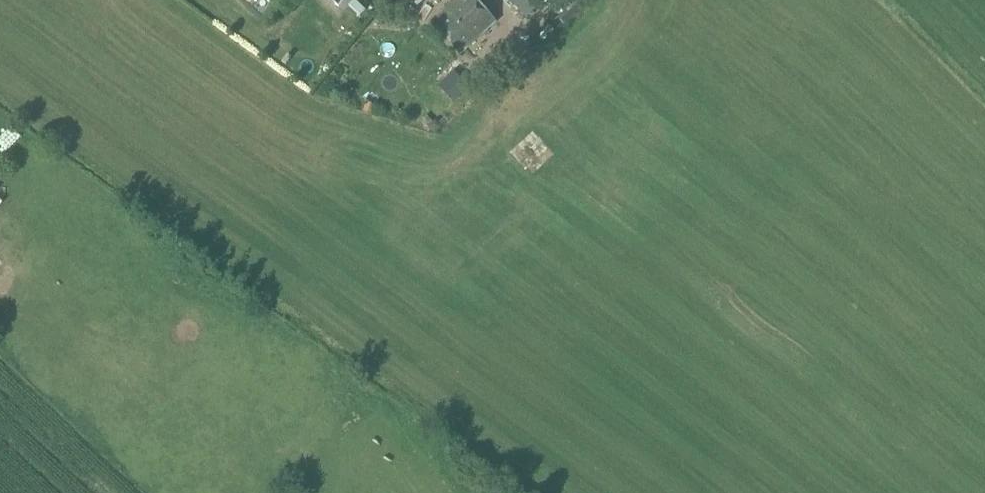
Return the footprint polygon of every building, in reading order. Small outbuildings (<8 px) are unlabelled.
[(492,23),(471,0),(462,0),(436,24),(461,52),(492,23)] [(524,16),(542,0),(509,0),(524,16)] [(454,102),(469,87),(453,71),(437,86),(454,102)]
